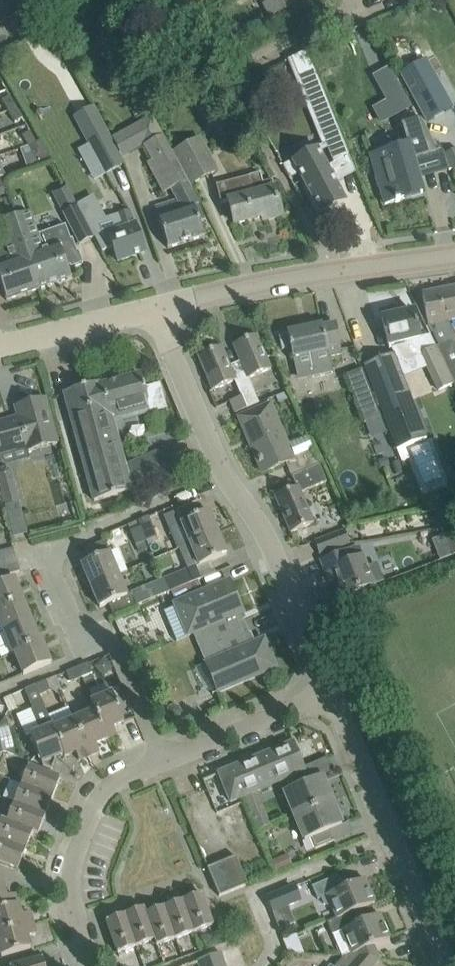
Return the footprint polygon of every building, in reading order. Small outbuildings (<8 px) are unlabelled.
[(263,5),(270,18),(304,0),(273,0),(263,5)] [(206,21),(194,28),(202,42),(212,36),(214,35),(206,21)] [(217,35),(222,44),(231,40),(226,31),(217,35)] [(202,42),(208,53),(218,47),(212,36),(202,42)] [(306,51),(291,59),(307,97),(322,90),(306,51)] [(424,62),(399,76),(423,118),(427,125),(452,111),(424,62)] [(389,67),(373,77),(386,101),(403,92),(389,67)] [(10,97),(2,102),(8,113),(16,108),(10,97)] [(14,124),(22,119),(16,108),(8,113),(14,124)] [(322,145),(291,161),(299,175),(321,216),(346,202),(336,183),(327,166),(319,152),(327,148),(333,163),(349,155),(330,110),(314,116),(325,143),(322,145)] [(399,200),(422,193),(412,158),(441,149),(433,133),(430,135),(421,119),(401,125),(407,145),(371,156),(385,204),(395,201),(395,203),(400,201),(399,200)] [(30,133),(22,137),(28,148),(36,144),(30,133)] [(90,146),(105,175),(122,166),(107,137),(90,146)] [(161,137),(143,147),(151,162),(147,164),(163,193),(170,190),(176,200),(155,207),(159,219),(158,219),(162,230),(168,249),(203,237),(199,223),(204,221),(199,205),(161,137)] [(174,153),(191,185),(216,171),(199,140),(174,153)] [(28,148),(38,165),(51,160),(41,141),(36,144),(28,148)] [(454,172),(454,150),(454,149),(446,154),(454,172)] [(215,185),(220,204),(229,202),(234,224),(262,217),(263,221),(281,216),(272,181),(262,184),(259,174),(215,185)] [(93,198),(78,206),(102,250),(112,247),(118,262),(144,253),(134,225),(133,226),(129,213),(106,221),(93,198)] [(63,214),(79,244),(93,237),(77,207),(63,214)] [(29,212),(13,218),(39,289),(71,278),(67,267),(70,266),(70,268),(83,263),(78,251),(77,251),(72,239),(70,240),(65,225),(46,232),(38,235),(29,212)] [(13,218),(0,222),(0,232),(4,244),(0,246),(0,282),(6,301),(39,289),(13,218)] [(428,326),(429,326),(438,346),(436,347),(443,361),(454,356),(454,335),(447,319),(454,317),(454,287),(422,294),(426,313),(428,326)] [(390,348),(392,354),(403,377),(426,368),(437,392),(454,384),(448,373),(443,361),(436,347),(435,347),(429,335),(419,338),(413,311),(397,315),(394,310),(384,313),(384,318),(381,318),(389,349),(390,348)] [(329,358),(342,356),(336,325),(323,327),(322,326),(287,333),(287,334),(278,336),(281,349),(290,347),(296,375),(313,372),(314,377),(332,374),(329,358)] [(234,381),(241,397),(241,398),(255,392),(249,379),(271,370),(256,335),(233,345),(243,369),(232,373),(232,374),(235,381),(234,381)] [(212,390),(234,381),(235,381),(232,374),(232,373),(221,346),(198,356),(212,390)] [(403,377),(392,354),(364,365),(397,450),(426,438),(403,377)] [(346,375),(364,421),(380,415),(362,369),(346,375)] [(64,393),(94,501),(131,491),(180,470),(170,446),(146,457),(149,466),(127,475),(124,465),(113,424),(149,414),(145,400),(147,400),(141,375),(102,386),(101,383),(64,393)] [(241,398),(241,397),(230,401),(235,414),(260,403),(255,392),(241,398)] [(26,449),(26,452),(57,444),(50,417),(45,398),(15,406),(18,417),(0,422),(0,456),(26,449)] [(286,463),(291,477),(319,465),(312,449),(293,457),(270,405),(239,418),(263,473),(286,463)] [(416,462),(405,467),(411,481),(423,476),(416,462)] [(319,465),(291,477),(296,488),(275,497),(290,533),(313,523),(301,493),(327,482),(319,465)] [(6,507),(19,504),(13,479),(10,470),(6,468),(0,469),(0,487),(6,507)] [(181,523),(170,527),(179,549),(217,533),(208,511),(203,513),(198,501),(176,511),(181,523)] [(151,523),(140,527),(146,540),(156,536),(151,523)] [(146,540),(140,527),(130,532),(135,545),(146,540)] [(315,542),(320,554),(349,543),(344,531),(315,542)] [(441,561),(454,555),(454,531),(433,541),(441,561)] [(179,549),(187,568),(163,579),(168,592),(171,591),(198,580),(197,579),(200,578),(194,566),(198,564),(199,566),(226,554),(217,533),(179,549)] [(336,579),(342,596),(383,580),(376,563),(366,567),(359,547),(321,561),(328,582),(336,579)] [(19,572),(13,549),(0,552),(0,577),(19,572)] [(81,564),(90,586),(118,575),(109,553),(81,564)] [(118,575),(90,586),(99,608),(127,596),(118,575)] [(22,600),(13,578),(0,584),(0,609),(22,600)] [(131,593),(136,606),(168,592),(163,579),(131,593)] [(229,580),(203,591),(198,580),(171,591),(176,603),(173,604),(187,636),(194,634),(216,624),(219,630),(242,620),(240,614),(243,613),(229,580)] [(3,633),(31,621),(22,600),(0,609),(0,625),(3,633)] [(216,624),(194,634),(206,663),(205,664),(217,693),(276,668),(264,639),(252,644),(242,620),(219,630),(216,624)] [(3,633),(12,654),(42,641),(41,640),(39,641),(31,621),(3,633)] [(42,641),(12,654),(13,655),(14,654),(23,675),(51,663),(42,641)] [(88,663),(77,668),(81,678),(92,673),(88,663)] [(77,668),(66,672),(70,683),(81,678),(77,668)] [(46,681),(34,686),(39,696),(40,695),(50,691),(46,681)] [(39,696),(34,686),(25,690),(33,709),(31,710),(40,732),(30,736),(42,766),(51,770),(55,761),(54,758),(63,754),(52,727),(53,726),(40,695),(39,696)] [(123,722),(112,694),(89,703),(92,710),(105,740),(107,739),(106,739),(116,735),(112,726),(123,722)] [(4,699),(10,713),(18,709),(12,695),(4,699)] [(169,708),(167,713),(169,718),(174,720),(179,718),(181,713),(179,708),(174,706),(169,708)] [(105,740),(92,710),(73,718),(89,756),(99,752),(95,744),(105,740)] [(3,752),(2,750),(16,756),(5,716),(0,724),(0,753),(3,752)] [(73,718),(53,726),(52,727),(63,754),(64,757),(75,752),(78,761),(89,756),(73,718)] [(229,801),(286,779),(305,771),(293,742),(218,773),(226,792),(229,801)] [(28,766),(20,785),(52,797),(60,778),(28,766)] [(284,791),(294,815),(331,800),(321,776),(309,781),(305,771),(286,779),(290,789),(284,791)] [(20,785),(13,803),(45,815),(52,797),(20,785)] [(331,800),(294,815),(296,822),(304,841),(310,838),(314,849),(334,841),(329,830),(341,825),(331,800)] [(13,803),(6,821),(32,831),(32,832),(38,834),(45,815),(13,803)] [(0,820),(0,840),(25,850),(32,832),(32,831),(6,821),(1,818),(0,820)] [(0,840),(0,862),(18,869),(25,850),(0,840)] [(207,868),(219,896),(247,885),(235,856),(207,868)] [(287,857),(274,862),(278,872),(291,866),(287,857)] [(330,904),(335,918),(336,920),(353,912),(374,903),(364,878),(342,888),(337,876),(312,886),(318,899),(321,897),(324,903),(327,905),(330,904)] [(2,886),(0,886),(0,910),(18,905),(17,905),(14,895),(6,897),(2,886)] [(265,897),(271,912),(287,906),(298,901),(292,886),(265,897)] [(201,894),(182,900),(194,932),(213,926),(201,894)] [(182,900),(164,907),(175,939),(194,932),(182,900)] [(32,924),(29,913),(21,916),(18,905),(0,910),(0,933),(32,924)] [(144,907),(125,914),(136,946),(154,940),(145,913),(146,913),(144,907)] [(164,907),(146,913),(145,913),(154,940),(156,946),(175,939),(164,907)] [(343,957),(353,965),(356,965),(377,957),(373,945),(389,938),(379,914),(357,923),(353,912),(336,920),(335,918),(327,921),(336,944),(335,946),(337,951),(340,952),(342,958),(343,957)] [(136,946),(125,914),(105,921),(117,953),(136,946)] [(0,933),(0,957),(30,949),(27,937),(35,935),(32,924),(0,933)] [(290,953),(304,950),(300,934),(286,937),(290,953)] [(221,952),(197,960),(199,965),(226,965),(221,952)] [(343,957),(342,958),(335,965),(353,965),(343,957)] [(377,957),(356,965),(373,965),(378,959),(377,957)] [(42,958),(23,963),(13,965),(44,965),(42,958)]
